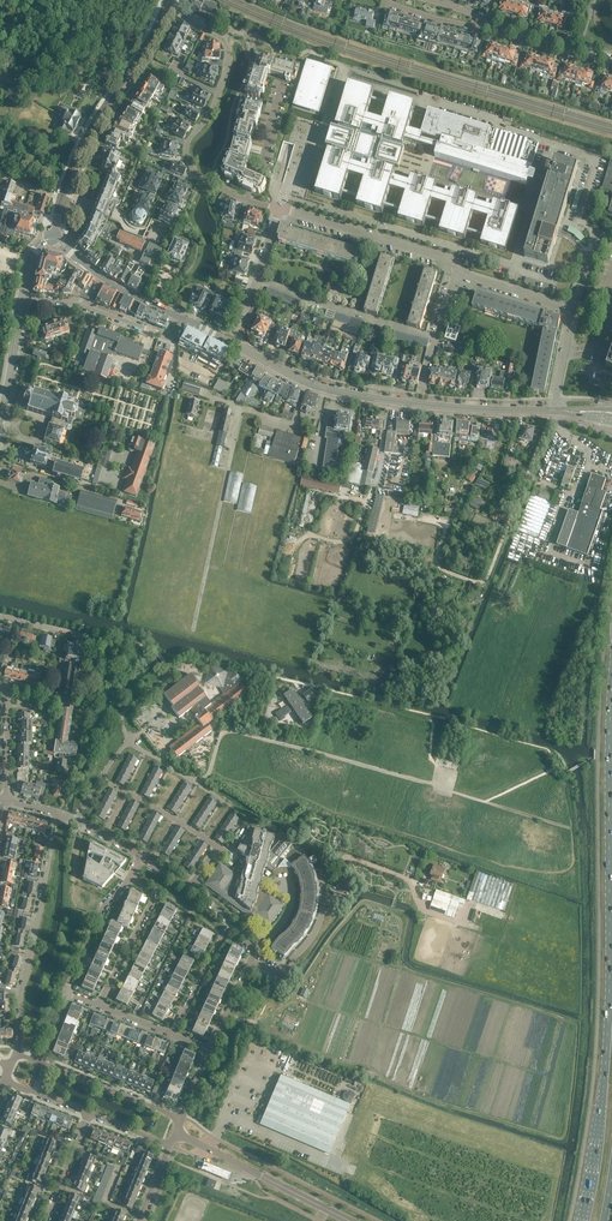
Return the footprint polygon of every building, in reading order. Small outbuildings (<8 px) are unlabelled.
[(194,0),(192,0),(189,6),(200,11),(201,8),(211,12),(213,9),(214,9),(194,0)] [(214,9),(216,10),(217,8),(215,7),(216,5),(210,2),(209,3),(204,1),(204,0),(194,0),(214,9)] [(298,1),(298,2),(299,2),(297,6),(302,8),(305,2),(302,1),(302,0),(295,0),(298,1)] [(505,12),(508,1),(506,0),(502,0),(500,6),(499,6),(498,9),(502,10),(501,11),(505,12)] [(513,13),(516,3),(512,2),(512,1),(510,0),(509,0),(509,1),(508,1),(505,12),(506,12),(506,11),(513,13)] [(516,3),(513,13),(519,15),(519,16),(522,4),(520,3),(519,4),(516,3)] [(522,4),(519,16),(523,18),(524,16),(527,17),(527,14),(531,15),(534,6),(529,4),(529,6),(526,5),(526,6),(522,5),(523,4),(522,4)] [(540,22),(544,24),(548,8),(540,5),(539,8),(537,8),(534,17),(538,18),(537,20),(540,21),(540,22)] [(372,13),(373,12),(367,11),(366,11),(357,8),(355,17),(361,19),(368,21),(366,26),(373,28),(375,21),(372,20),(374,13),(372,13)] [(545,22),(551,24),(554,14),(550,13),(551,12),(548,11),(549,8),(548,8),(544,24),(545,22)] [(391,13),(386,12),(384,19),(385,19),(383,26),(390,28),(391,28),(394,16),(395,15),(391,14),(391,13)] [(557,27),(561,15),(558,14),(558,15),(554,14),(551,24),(557,26),(557,27)] [(561,15),(557,27),(562,28),(562,27),(565,28),(566,26),(566,25),(568,17),(565,16),(565,17),(561,16),(561,15)] [(400,17),(398,16),(398,17),(394,16),(391,28),(390,28),(389,31),(397,33),(401,18),(400,17)] [(404,19),(404,18),(402,18),(401,18),(397,33),(403,35),(408,20),(404,19)] [(414,21),(411,20),(411,21),(408,20),(403,35),(410,37),(415,22),(414,21)] [(421,23),(418,22),(418,23),(415,22),(410,37),(417,39),(421,23)] [(177,23),(174,29),(187,36),(190,29),(185,27),(185,26),(181,25),(177,23)] [(421,23),(417,39),(416,40),(425,43),(428,44),(430,44),(434,45),(440,47),(441,45),(445,30),(445,29),(443,29),(440,27),(440,28),(438,27),(437,28),(429,26),(429,25),(427,24),(423,23),(421,23)] [(172,29),(170,32),(172,33),(170,35),(184,42),(187,36),(174,29),(173,30),(172,29)] [(448,31),(446,30),(445,30),(441,45),(447,47),(447,46),(448,46),(452,32),(448,31)] [(448,46),(453,48),(453,49),(454,49),(458,34),(455,33),(453,32),(452,32),(448,46)] [(465,36),(462,35),(458,34),(454,49),(461,51),(465,36),(464,36),(465,36)] [(167,37),(166,40),(167,41),(167,42),(181,50),(185,43),(184,42),(170,35),(169,38),(167,37)] [(469,37),(466,36),(465,36),(461,51),(468,53),(469,50),(472,38),(469,37)] [(476,52),(478,46),(479,46),(481,39),(476,38),(472,37),(472,38),(469,50),(476,52)] [(167,42),(163,49),(168,51),(167,51),(171,53),(178,56),(181,50),(167,42)] [(206,43),(205,50),(219,51),(219,44),(216,44),(216,42),(210,42),(209,44),(206,43)] [(492,57),(496,45),(491,43),(491,44),(488,43),(486,51),(483,50),(481,57),(484,58),(484,57),(487,58),(487,59),(491,60),(492,57)] [(496,45),(492,57),(494,58),(495,57),(499,58),(502,47),(498,46),(498,47),(495,46),(496,45)] [(502,60),(505,61),(509,49),(509,48),(508,50),(506,49),(506,48),(502,47),(499,58),(503,59),(502,60)] [(247,90),(246,94),(259,98),(261,93),(264,94),(265,90),(264,90),(268,74),(270,75),(286,79),(286,81),(290,82),(291,79),(296,80),(300,67),(274,59),(274,60),(268,58),(269,54),(254,49),(253,61),(256,62),(254,69),(253,68),(252,73),(247,90)] [(509,49),(505,61),(506,60),(510,61),(509,62),(512,63),(511,65),(515,66),(518,56),(515,55),(516,51),(513,51),(513,50),(509,49)] [(202,58),(202,62),(209,62),(209,59),(218,59),(218,58),(220,59),(220,52),(219,52),(219,51),(205,50),(205,51),(202,50),(202,58)] [(521,61),(519,68),(523,69),(526,70),(527,68),(530,69),(534,56),(530,55),(527,55),(525,62),(521,61)] [(534,56),(530,70),(536,72),(537,69),(541,58),(537,57),(537,58),(534,57),(534,56)] [(541,58),(537,69),(541,70),(541,72),(543,72),(547,61),(544,60),(544,59),(541,58)] [(543,72),(543,73),(546,74),(548,75),(547,77),(555,79),(559,65),(557,65),(556,64),(555,66),(553,65),(554,62),(552,62),(552,61),(547,60),(547,61),(543,72)] [(202,63),(200,70),(216,74),(216,73),(217,74),(219,69),(217,69),(217,67),(202,63)] [(315,111),(315,108),(316,108),(317,108),(317,107),(317,106),(317,105),(316,105),(317,102),(321,104),(329,78),(320,75),(323,67),(308,63),(295,102),(315,111)] [(568,82),(573,67),(568,66),(566,66),(564,70),(562,70),(562,69),(560,68),(557,80),(558,80),(564,81),(564,82),(564,81),(568,82)] [(575,84),(576,80),(579,69),(575,68),(575,69),(572,68),(573,67),(568,82),(569,82),(568,82),(575,84)] [(576,80),(575,84),(582,86),(582,84),(586,71),(586,72),(583,71),(583,70),(579,69),(576,80)] [(200,70),(198,78),(210,81),(209,82),(213,83),(213,82),(214,82),(216,74),(200,70)] [(586,71),(582,84),(589,86),(588,88),(592,89),(594,82),(591,81),(593,74),(590,73),(591,72),(586,71)] [(145,86),(159,94),(161,95),(162,92),(164,88),(163,86),(158,83),(159,82),(150,77),(145,86),(145,85),(145,86)] [(599,81),(596,90),(600,91),(600,92),(607,94),(607,91),(611,78),(607,77),(607,78),(604,77),(603,82),(599,81)] [(331,131),(306,124),(299,124),(290,128),(286,134),(283,141),(289,143),(295,145),(297,137),(304,136),(312,137),(327,142),(326,147),(333,149),(332,151),(328,150),(315,192),(341,200),(465,238),(506,251),(525,257),(548,264),(572,188),(573,188),(579,168),(554,160),(536,153),(539,144),(428,110),(421,134),(410,130),(417,107),(415,106),(415,105),(349,84),(335,126),(339,127),(339,130),(332,128),(331,131)] [(141,92),(152,98),(154,95),(158,97),(159,94),(145,86),(141,92)] [(195,87),(192,93),(206,100),(209,94),(195,87)] [(152,98),(141,92),(140,93),(139,95),(136,100),(140,103),(139,105),(145,109),(146,107),(148,107),(151,102),(150,102),(151,98),(152,99),(152,98)] [(192,93),(188,100),(203,107),(206,100),(192,93)] [(230,154),(222,172),(227,174),(225,177),(233,181),(235,177),(235,178),(239,179),(238,182),(239,182),(239,185),(242,186),(243,188),(249,191),(254,193),(257,192),(259,193),(262,192),(262,193),(262,192),(264,191),(265,188),(265,186),(266,183),(266,182),(265,180),(263,179),(260,180),(257,178),(254,177),(252,176),(246,174),(247,170),(245,169),(248,162),(247,161),(252,144),(250,143),(254,126),(256,127),(259,117),(260,113),(262,104),(244,99),(242,104),(240,104),(239,108),(240,109),(240,112),(238,111),(237,116),(239,117),(238,122),(239,122),(238,127),(235,126),(233,134),(236,135),(235,141),(231,154),(230,154)] [(129,109),(141,116),(145,110),(133,103),(131,104),(130,106),(130,107),(129,109)] [(79,121),(81,118),(80,117),(82,115),(77,112),(77,113),(74,111),(75,111),(65,105),(59,114),(62,116),(78,125),(80,122),(79,121)] [(185,107),(181,113),(195,122),(199,115),(185,107)] [(125,114),(139,122),(140,121),(139,121),(141,116),(129,109),(125,114)] [(139,123),(139,122),(125,114),(121,120),(135,127),(138,123),(139,123)] [(78,125),(62,116),(55,128),(58,130),(55,135),(59,137),(61,132),(65,134),(66,131),(71,133),(72,131),(73,131),(75,128),(76,129),(78,125)] [(175,117),(172,123),(186,132),(190,125),(175,117)] [(119,125),(119,126),(133,133),(136,127),(135,127),(121,120),(119,120),(118,123),(119,124),(119,125)] [(172,123),(168,130),(182,138),(186,132),(172,123)] [(114,132),(127,137),(129,134),(131,135),(133,133),(119,126),(118,128),(116,128),(114,132)] [(112,136),(123,141),(124,139),(128,141),(129,139),(127,137),(114,132),(112,136)] [(123,141),(112,136),(111,135),(110,136),(109,137),(110,138),(109,140),(107,139),(105,142),(106,145),(106,144),(116,149),(116,148),(117,149),(120,144),(118,144),(120,141),(122,142),(123,141)] [(162,140),(160,147),(176,150),(178,143),(162,140)] [(137,142),(134,148),(140,150),(143,144),(137,142)] [(160,147),(158,154),(174,158),(175,156),(176,156),(177,152),(176,152),(176,150),(160,147)] [(104,155),(122,162),(124,163),(125,161),(119,158),(121,154),(104,148),(102,154),(104,155)] [(104,160),(103,163),(115,168),(122,170),(123,168),(120,167),(122,162),(104,155),(102,159),(104,160)] [(602,188),(611,191),(611,160),(610,160),(602,188)] [(138,161),(119,209),(124,219),(125,220),(125,222),(126,223),(127,224),(128,225),(130,227),(133,228),(135,229),(138,230),(141,230),(142,230),(143,229),(145,229),(146,229),(147,228),(152,219),(153,219),(174,230),(176,231),(176,230),(179,223),(186,209),(196,186),(174,176),(173,178),(172,181),(171,182),(169,181),(167,180),(163,178),(164,174),(165,173),(138,161)] [(168,170),(167,173),(173,176),(175,172),(183,176),(186,169),(183,167),(184,165),(178,162),(177,165),(171,162),(168,170)] [(100,170),(108,173),(108,172),(113,174),(114,172),(113,171),(115,168),(103,163),(100,170)] [(108,172),(108,173),(106,179),(117,184),(118,180),(120,180),(121,177),(120,176),(119,177),(113,174),(108,172)] [(103,186),(114,190),(116,186),(117,187),(118,184),(117,184),(106,179),(103,186)] [(3,203),(12,206),(14,201),(16,195),(12,194),(15,183),(6,180),(3,191),(4,191),(1,202),(3,203)] [(103,186),(100,193),(111,197),(113,193),(115,194),(116,191),(114,190),(103,186)] [(578,188),(572,208),(576,209),(582,190),(578,188)] [(98,199),(115,206),(119,205),(121,201),(111,197),(100,193),(100,194),(98,199)] [(34,211),(44,214),(49,197),(39,194),(36,204),(35,208),(14,201),(12,206),(33,213),(34,211)] [(93,211),(92,213),(92,212),(107,219),(110,220),(110,219),(115,206),(98,199),(97,199),(97,201),(93,211)] [(0,227),(0,233),(29,240),(30,235),(34,236),(39,217),(32,215),(32,216),(25,215),(25,218),(21,217),(22,212),(20,211),(20,212),(17,211),(18,208),(12,206),(3,203),(2,207),(4,207),(0,224),(0,225),(0,227)] [(225,207),(223,213),(226,213),(225,220),(233,221),(236,222),(238,214),(234,214),(236,205),(228,203),(227,207),(225,207)] [(241,216),(239,223),(243,224),(250,227),(251,224),(255,211),(254,211),(255,209),(249,207),(248,209),(245,217),(241,216)] [(255,211),(251,224),(258,226),(259,223),(261,223),(263,217),(261,217),(262,213),(262,212),(258,210),(258,212),(255,211)] [(107,219),(92,212),(92,213),(90,219),(104,225),(105,226),(106,225),(105,225),(107,219)] [(99,231),(101,231),(104,225),(90,219),(87,226),(99,231)] [(102,232),(98,237),(106,241),(108,242),(112,235),(117,237),(117,239),(120,240),(119,242),(141,251),(145,242),(120,231),(106,225),(105,226),(104,225),(101,231),(102,232)] [(283,225),(280,233),(279,237),(280,237),(279,241),(355,265),(359,251),(292,230),(292,228),(283,225)] [(87,226),(84,233),(97,237),(99,231),(87,226)] [(238,230),(236,233),(241,234),(238,241),(254,246),(256,239),(243,235),(244,232),(238,230)] [(97,237),(84,233),(81,239),(86,243),(87,242),(92,247),(92,246),(97,237)] [(85,253),(88,256),(92,251),(89,249),(92,247),(87,242),(86,243),(81,239),(81,238),(76,243),(85,253)] [(166,257),(171,259),(171,260),(174,261),(180,263),(184,263),(185,260),(184,257),(183,257),(185,254),(184,253),(187,247),(180,243),(181,240),(180,239),(177,238),(176,238),(175,241),(174,240),(166,257)] [(233,248),(232,251),(235,252),(242,254),(243,251),(252,254),(254,246),(238,241),(236,240),(233,248)] [(157,262),(162,250),(149,244),(145,252),(140,262),(148,266),(151,259),(157,262)] [(114,245),(111,251),(119,256),(122,250),(114,245)] [(92,251),(88,256),(85,259),(95,266),(103,256),(96,251),(95,252),(93,250),(92,251)] [(36,278),(46,281),(45,284),(44,286),(47,287),(48,285),(56,286),(59,280),(58,278),(59,275),(60,276),(61,273),(64,272),(67,263),(65,260),(63,259),(61,255),(56,254),(52,253),(52,252),(46,251),(43,253),(36,278)] [(234,256),(232,263),(247,267),(250,261),(241,258),(242,254),(235,252),(234,256)] [(382,255),(376,274),(388,278),(394,259),(382,255)] [(100,270),(107,276),(112,267),(115,262),(109,259),(110,258),(108,256),(100,270)] [(112,267),(107,276),(112,278),(119,265),(120,262),(118,261),(117,263),(115,262),(112,267)] [(229,262),(227,269),(245,275),(246,273),(247,274),(248,269),(247,269),(247,267),(232,263),(229,262)] [(123,268),(116,281),(124,284),(134,265),(130,263),(126,270),(123,268)] [(120,266),(119,265),(112,278),(116,281),(123,268),(123,267),(120,265),(120,266)] [(140,280),(144,271),(145,271),(138,268),(133,278),(131,277),(127,286),(139,293),(145,283),(140,280)] [(425,269),(420,288),(432,291),(437,273),(425,269)] [(63,294),(70,295),(76,285),(78,286),(84,276),(76,271),(69,284),(63,294)] [(70,295),(80,297),(84,288),(91,277),(85,274),(84,276),(78,286),(76,285),(70,295)] [(376,274),(370,293),(382,297),(388,278),(376,274)] [(104,285),(91,277),(84,288),(80,297),(95,302),(104,285)] [(45,284),(46,281),(36,278),(33,291),(41,292),(41,291),(43,292),(44,291),(44,286),(45,284)] [(57,286),(54,291),(58,293),(58,292),(61,293),(63,294),(69,284),(64,282),(60,281),(57,286)] [(99,304),(101,305),(110,289),(104,285),(95,302),(99,304)] [(191,300),(189,304),(193,306),(194,307),(193,308),(198,310),(198,309),(199,309),(202,304),(205,299),(209,301),(212,293),(198,286),(194,296),(192,296),(191,300)] [(420,288),(414,306),(426,310),(432,291),(420,288)] [(110,289),(101,305),(104,306),(104,305),(109,307),(112,301),(117,292),(110,289)] [(112,301),(109,307),(116,310),(123,296),(117,292),(112,301)] [(477,292),(472,307),(473,307),(473,306),(540,327),(540,328),(544,329),(532,391),(545,393),(545,389),(547,390),(562,319),(559,319),(552,318),(552,319),(546,318),(547,313),(544,313),(477,292)] [(370,293),(365,312),(377,315),(382,297),(370,293)] [(210,310),(209,312),(210,312),(210,313),(215,316),(222,301),(223,298),(218,295),(217,298),(216,298),(210,310)] [(140,304),(123,296),(116,310),(126,314),(127,312),(127,311),(135,315),(140,304)] [(222,301),(215,316),(222,319),(228,306),(230,307),(233,303),(229,301),(228,304),(222,301)] [(140,304),(135,315),(135,317),(141,319),(146,309),(145,307),(140,304)] [(414,306),(408,325),(420,329),(426,310),(414,306)] [(146,321),(154,323),(159,314),(150,309),(148,310),(146,309),(141,319),(143,320),(144,318),(146,319),(146,321)] [(295,317),(294,320),(300,322),(303,310),(298,309),(295,317)] [(333,319),(336,312),(327,309),(325,317),(333,319)] [(159,314),(154,323),(165,327),(168,320),(167,318),(159,314)] [(317,314),(314,326),(321,328),(325,317),(317,314)] [(265,335),(269,327),(272,329),(274,324),(260,317),(254,330),(260,332),(260,334),(260,336),(262,337),(264,336),(265,336),(265,335)] [(57,322),(61,335),(69,332),(69,331),(69,329),(69,327),(67,327),(65,320),(57,322)] [(49,325),(53,337),(61,335),(57,322),(49,324),(49,325)] [(449,324),(445,339),(456,343),(461,328),(449,324)] [(52,341),(54,344),(56,343),(55,340),(54,340),(53,337),(49,325),(40,328),(41,328),(41,329),(41,331),(42,332),(45,343),(52,341)] [(278,326),(274,339),(277,340),(275,344),(276,344),(276,346),(277,346),(278,347),(279,346),(280,345),(280,346),(286,348),(289,337),(291,330),(286,329),(286,328),(279,326),(278,326)] [(291,330),(289,337),(294,339),(290,352),(295,353),(296,355),(298,355),(299,355),(300,355),(301,353),(305,342),(304,342),(305,338),(304,336),(302,335),(300,336),(296,335),(297,329),(292,327),(291,330)] [(95,376),(95,377),(106,380),(108,376),(111,377),(115,367),(111,365),(113,360),(108,359),(110,353),(114,354),(115,353),(138,361),(141,353),(150,356),(151,352),(143,349),(142,349),(132,346),(134,341),(112,333),(113,333),(108,331),(107,331),(98,328),(97,332),(87,328),(79,353),(88,356),(85,365),(76,362),(73,368),(92,375),(95,376)] [(186,328),(178,344),(199,356),(208,339),(186,328)] [(208,339),(199,356),(219,366),(229,350),(208,339)] [(315,347),(311,359),(312,360),(313,361),(316,362),(317,361),(320,362),(324,349),(326,344),(327,340),(326,339),(324,344),(322,343),(322,345),(317,343),(315,347)] [(324,349),(320,362),(324,363),(325,365),(327,366),(329,365),(333,352),(334,350),(334,348),(329,347),(330,344),(328,344),(329,341),(327,340),(326,344),(324,349)] [(307,341),(303,355),(303,357),(304,358),(306,359),(308,358),(311,359),(315,347),(316,344),(307,341)] [(341,353),(336,367),(340,368),(340,369),(341,370),(343,370),(344,369),(348,355),(344,354),(345,350),(344,349),(345,347),(343,346),(341,353)] [(352,357),(350,366),(355,367),(358,359),(359,355),(358,355),(359,348),(358,348),(355,347),(352,357)] [(40,358),(48,361),(49,357),(46,356),(46,354),(35,350),(33,356),(37,358),(37,359),(39,359),(40,358)] [(333,352),(329,365),(330,365),(331,366),(332,367),(333,367),(334,366),(336,367),(341,353),(334,350),(333,352)] [(144,376),(140,388),(149,391),(151,386),(162,390),(164,383),(162,383),(165,376),(167,376),(172,364),(169,363),(172,357),(159,352),(157,358),(155,357),(153,363),(155,364),(150,378),(144,376)] [(230,363),(234,366),(233,368),(238,371),(245,360),(236,354),(235,356),(230,363)] [(373,370),(377,371),(376,373),(380,374),(381,372),(383,364),(386,365),(388,356),(382,354),(382,358),(376,357),(373,368),(374,368),(373,370)] [(358,359),(355,367),(355,369),(356,369),(355,371),(360,372),(360,370),(361,370),(361,369),(365,370),(366,367),(369,367),(370,359),(364,358),(365,356),(359,355),(358,359)] [(383,364),(381,372),(386,374),(387,375),(391,376),(393,375),(393,373),(394,374),(395,369),(397,369),(399,362),(391,360),(392,357),(388,356),(386,365),(383,364)] [(245,360),(238,371),(248,378),(254,368),(255,366),(245,360)] [(405,366),(405,368),(402,380),(403,382),(405,382),(407,381),(408,381),(410,382),(412,370),(413,370),(414,365),(411,364),(406,363),(405,366)] [(506,372),(505,374),(512,375),(514,365),(507,363),(506,372)] [(412,370),(410,382),(410,383),(410,384),(410,385),(413,386),(414,385),(415,384),(415,383),(418,384),(422,367),(419,366),(414,365),(413,370),(412,370)] [(433,367),(430,384),(435,385),(436,383),(438,383),(441,370),(441,371),(442,367),(438,366),(438,368),(433,367)] [(441,370),(438,383),(439,385),(442,386),(444,385),(446,385),(451,367),(447,366),(447,369),(442,367),(441,371),(441,370)] [(475,375),(474,379),(474,380),(478,381),(477,387),(481,388),(482,387),(486,388),(487,387),(490,387),(492,372),(493,368),(487,367),(486,371),(484,371),(484,370),(479,369),(479,366),(476,366),(475,375)] [(240,393),(235,401),(256,407),(259,402),(252,398),(255,393),(259,387),(261,383),(263,378),(265,376),(267,373),(256,367),(250,377),(241,393),(240,393)] [(451,367),(446,385),(450,386),(451,387),(451,388),(453,387),(454,387),(455,387),(455,386),(458,373),(459,371),(459,370),(454,369),(454,368),(451,367)] [(181,371),(179,377),(185,379),(188,373),(181,371)] [(458,373),(455,386),(458,386),(459,388),(460,388),(462,387),(462,386),(467,387),(468,383),(469,384),(470,378),(474,379),(475,375),(472,375),(472,374),(459,371),(458,373)] [(493,377),(491,388),(503,389),(505,379),(505,374),(506,372),(500,371),(499,378),(493,377)] [(261,383),(259,387),(265,391),(271,381),(272,380),(265,376),(263,378),(261,383)] [(220,378),(213,389),(225,393),(230,384),(220,378)] [(271,381),(265,391),(264,393),(263,394),(266,396),(265,398),(268,400),(277,384),(276,383),(275,382),(272,381),(272,380),(271,381)] [(181,389),(183,390),(199,395),(201,390),(183,384),(181,389)] [(277,384),(268,400),(271,402),(274,397),(274,396),(277,397),(284,386),(283,385),(280,384),(279,384),(279,385),(277,384)] [(275,401),(274,403),(277,405),(280,400),(284,402),(285,400),(286,401),(290,388),(286,386),(285,387),(284,387),(284,386),(277,397),(275,401)] [(237,388),(232,396),(236,397),(240,390),(237,388)] [(290,388),(286,401),(286,402),(285,404),(289,405),(290,404),(293,405),(292,406),(296,407),(297,404),(296,404),(300,391),(293,389),(290,388)] [(51,421),(71,426),(74,418),(82,420),(82,417),(84,411),(77,409),(78,404),(77,404),(78,403),(78,401),(74,400),(74,402),(65,399),(66,397),(61,396),(61,398),(40,392),(41,390),(38,389),(37,391),(30,389),(29,389),(28,392),(29,394),(28,395),(26,394),(25,394),(25,395),(24,400),(22,401),(23,402),(24,401),(26,402),(26,403),(24,404),(23,407),(25,409),(52,417),(51,421)] [(301,407),(300,410),(302,410),(302,411),(305,412),(305,413),(311,415),(312,415),(313,415),(318,397),(311,395),(311,394),(310,394),(310,392),(307,391),(306,393),(305,393),(301,406),(301,407)] [(190,399),(187,410),(186,414),(188,414),(188,417),(193,418),(193,416),(196,416),(197,411),(198,411),(199,406),(198,406),(199,401),(190,399)] [(224,409),(219,432),(226,433),(231,411),(224,409)] [(340,434),(340,430),(345,431),(344,432),(344,434),(350,435),(350,432),(351,432),(352,425),(353,417),(344,416),(344,415),(343,413),(340,412),(338,414),(337,419),(336,419),(335,423),(336,423),(336,425),(333,424),(327,423),(326,432),(325,438),(328,438),(323,467),(340,469),(341,459),(337,459),(341,435),(341,436),(342,434),(340,434)] [(365,417),(364,427),(361,426),(360,431),(368,432),(369,429),(372,430),(374,419),(373,418),(373,417),(370,417),(370,418),(369,418),(365,417)] [(374,419),(372,430),(372,433),(376,433),(376,436),(379,437),(380,437),(383,420),(380,420),(380,419),(378,419),(378,418),(375,418),(375,419),(374,419)] [(396,432),(400,432),(400,433),(407,434),(407,433),(409,433),(410,430),(411,420),(397,419),(396,432)] [(435,435),(435,436),(442,436),(442,438),(447,438),(447,437),(452,437),(454,423),(448,423),(446,420),(444,420),(442,421),(441,424),(439,424),(439,431),(435,430),(435,435)] [(71,426),(51,421),(50,425),(49,425),(44,440),(59,445),(62,446),(65,438),(62,437),(64,430),(67,431),(67,430),(69,431),(71,430),(72,427),(71,426)] [(414,427),(414,438),(418,438),(428,439),(428,434),(432,434),(433,422),(420,421),(420,427),(414,427)] [(461,426),(460,434),(461,434),(460,441),(460,444),(467,445),(469,435),(470,423),(463,422),(463,426),(461,426)] [(470,423),(469,435),(468,441),(478,442),(479,437),(481,425),(477,424),(470,423)] [(484,423),(482,432),(481,438),(492,440),(493,437),(497,438),(500,426),(487,424),(484,423)] [(529,427),(523,426),(520,441),(524,441),(525,440),(532,441),(534,429),(535,426),(530,425),(529,427)] [(259,433),(271,437),(273,438),(275,430),(261,426),(259,433)] [(270,455),(270,456),(301,465),(303,459),(300,458),(303,449),(305,450),(308,439),(302,437),(302,438),(277,431),(275,430),(273,438),(272,442),(269,441),(266,454),(270,455)] [(396,432),(388,431),(385,452),(402,454),(403,447),(396,446),(397,441),(395,440),(396,432)] [(216,446),(222,447),(223,447),(227,434),(226,433),(219,432),(216,445),(216,446)] [(449,458),(452,438),(452,437),(447,437),(447,438),(442,438),(442,436),(435,436),(433,456),(449,458)] [(127,479),(123,491),(136,496),(154,445),(132,437),(128,448),(128,449),(128,450),(128,451),(129,451),(130,452),(131,452),(132,452),(133,452),(135,452),(137,452),(131,470),(128,469),(125,478),(127,479)] [(222,447),(216,446),(211,465),(217,467),(222,447)] [(46,467),(53,470),(54,466),(47,463),(48,459),(51,458),(52,455),(51,452),(35,447),(32,454),(33,454),(30,463),(46,467)] [(359,455),(353,454),(346,482),(370,486),(373,473),(379,450),(368,447),(366,457),(359,455)] [(100,465),(107,466),(111,453),(103,451),(100,465)] [(55,463),(54,466),(53,470),(52,474),(56,475),(56,476),(59,477),(59,476),(64,478),(66,479),(66,478),(74,480),(74,482),(79,483),(79,482),(80,482),(83,471),(55,463)] [(102,466),(98,465),(92,483),(96,484),(97,484),(102,466),(101,466),(102,466)] [(575,469),(568,466),(561,487),(568,489),(575,469)] [(237,509),(251,512),(256,485),(241,483),(243,473),(230,471),(225,501),(238,503),(237,509)] [(8,479),(8,480),(18,482),(21,483),(23,476),(20,476),(20,475),(10,472),(8,472),(6,479),(8,479)] [(467,478),(472,481),(476,476),(471,473),(467,478)] [(606,479),(592,474),(590,479),(589,479),(588,482),(589,482),(578,513),(569,510),(557,545),(587,556),(603,511),(600,511),(606,493),(602,492),(606,479)] [(300,485),(307,486),(339,494),(341,484),(303,475),(300,485)] [(72,496),(66,495),(67,494),(59,492),(61,484),(40,478),(38,485),(32,483),(28,496),(43,500),(55,504),(56,502),(69,506),(71,500),(72,496)] [(489,483),(486,482),(477,478),(475,485),(483,488),(487,489),(489,483)] [(307,486),(300,485),(291,526),(298,527),(307,486)] [(535,487),(521,521),(518,530),(538,539),(552,503),(550,502),(553,495),(545,491),(546,488),(542,486),(541,489),(535,487)] [(75,510),(112,520),(117,501),(80,490),(75,510)] [(299,527),(303,528),(311,494),(307,493),(299,527)] [(367,532),(375,534),(377,526),(381,510),(385,496),(377,494),(372,514),(371,515),(367,532)] [(473,497),(468,507),(477,511),(481,500),(473,497)] [(418,516),(421,503),(403,500),(403,505),(405,505),(403,513),(418,516)] [(445,508),(444,514),(452,515),(454,506),(446,505),(445,508)] [(122,515),(140,521),(142,513),(124,507),(122,515)] [(494,507),(489,519),(497,523),(502,510),(494,507)] [(5,628),(5,626),(0,625),(0,634),(9,636),(9,634),(10,630),(5,628)] [(20,638),(19,639),(29,641),(28,644),(34,646),(36,637),(33,636),(33,633),(22,630),(20,638)] [(40,646),(39,646),(43,647),(46,652),(49,651),(53,652),(56,640),(52,639),(52,638),(41,636),(40,646)] [(64,645),(64,651),(67,651),(65,661),(80,663),(82,648),(80,648),(81,645),(79,643),(76,643),(74,644),(74,645),(68,644),(68,645),(64,645)] [(66,663),(61,693),(57,693),(55,704),(62,705),(63,703),(67,704),(73,705),(74,705),(78,671),(79,669),(72,668),(73,664),(66,663)] [(11,667),(6,666),(6,667),(4,676),(11,678),(14,668),(14,665),(12,664),(11,667)] [(205,684),(219,688),(221,690),(223,695),(237,684),(239,683),(242,673),(233,671),(232,671),(228,670),(210,665),(205,684)] [(21,670),(14,668),(11,678),(18,680),(21,670)] [(28,671),(21,670),(18,680),(25,682),(28,671)] [(28,671),(25,682),(32,684),(35,673),(28,671)] [(35,673),(32,684),(39,685),(40,682),(43,683),(45,675),(41,674),(40,675),(35,673)] [(176,685),(163,695),(164,696),(172,707),(171,708),(179,718),(191,709),(193,712),(196,716),(211,705),(205,698),(206,697),(198,688),(200,687),(190,674),(176,685)] [(211,705),(196,716),(195,717),(196,718),(197,717),(198,718),(199,719),(197,720),(200,724),(169,747),(177,757),(212,730),(207,724),(211,721),(211,720),(244,694),(245,689),(246,688),(242,684),(239,687),(237,684),(223,695),(211,705)] [(301,697),(298,699),(302,704),(307,701),(308,702),(316,696),(312,689),(303,695),(303,696),(301,697)] [(292,690),(283,696),(289,705),(293,711),(302,724),(311,718),(302,704),(298,699),(292,690)] [(61,708),(59,724),(70,726),(73,705),(67,704),(66,709),(61,708)] [(289,705),(280,711),(284,717),(293,711),(289,705)] [(18,720),(21,720),(33,721),(33,720),(33,719),(35,717),(35,716),(34,714),(34,713),(33,712),(33,711),(22,710),(22,714),(16,714),(16,716),(18,716),(18,720)] [(280,711),(276,714),(281,721),(284,718),(284,717),(280,711)] [(85,722),(88,723),(89,716),(92,717),(94,717),(95,714),(88,712),(87,715),(85,722)] [(56,741),(65,742),(68,742),(70,726),(59,724),(56,741)] [(65,742),(65,743),(56,741),(54,753),(61,754),(60,757),(63,758),(63,754),(66,754),(65,756),(69,756),(69,755),(76,756),(77,744),(68,743),(68,742),(65,742)] [(134,765),(138,759),(130,754),(126,761),(134,765)] [(58,760),(57,770),(67,772),(68,766),(66,766),(67,761),(58,760)] [(131,772),(134,765),(126,761),(123,768),(131,772)] [(15,765),(17,765),(17,769),(19,769),(19,773),(26,775),(26,773),(27,769),(29,770),(29,763),(15,763),(15,765)] [(151,773),(152,774),(159,777),(164,769),(161,768),(160,770),(154,767),(151,773)] [(123,768),(119,775),(127,779),(131,772),(123,768)] [(148,780),(149,781),(156,784),(159,777),(152,774),(151,773),(149,777),(148,780)] [(119,775),(116,781),(124,786),(127,779),(119,775)] [(17,788),(22,789),(21,793),(24,794),(24,797),(26,797),(30,784),(24,782),(17,780),(17,788)] [(50,780),(50,782),(48,782),(48,785),(51,785),(55,786),(53,796),(54,796),(59,797),(62,782),(50,780)] [(144,787),(145,787),(152,791),(156,784),(149,781),(148,780),(145,784),(144,787)] [(36,785),(33,796),(36,797),(36,800),(38,800),(40,794),(44,795),(46,785),(47,782),(43,782),(43,785),(42,784),(41,787),(36,785)] [(179,789),(181,790),(187,794),(191,787),(183,782),(181,786),(179,789)] [(30,784),(26,797),(28,798),(29,795),(33,796),(36,785),(30,784)] [(140,793),(140,794),(149,798),(152,791),(145,787),(144,787),(140,793)] [(109,788),(106,795),(114,799),(117,793),(109,788)] [(175,795),(177,796),(183,800),(187,794),(181,790),(179,789),(177,793),(175,795)] [(106,795),(102,802),(110,806),(114,799),(106,795)] [(172,802),(173,802),(179,807),(183,800),(177,796),(175,795),(172,802)] [(208,798),(204,804),(212,809),(216,803),(208,798)] [(139,804),(131,800),(128,806),(136,811),(139,804)] [(102,802),(99,809),(107,813),(110,806),(102,802)] [(168,808),(167,808),(175,813),(179,807),(173,802),(172,802),(168,808)] [(204,804),(200,810),(208,815),(212,809),(204,804)] [(136,811),(128,806),(124,813),(132,817),(136,811)] [(99,809),(95,815),(103,820),(107,813),(99,809)] [(197,814),(196,817),(197,818),(204,822),(208,815),(200,810),(197,814)] [(152,811),(149,818),(156,822),(157,823),(160,816),(161,816),(152,811)] [(16,813),(12,813),(9,813),(6,824),(9,825),(10,824),(13,825),(16,814),(16,813)] [(132,817),(124,813),(121,820),(129,824),(132,817)] [(227,819),(228,820),(235,824),(239,818),(231,813),(229,817),(227,819)] [(23,815),(19,814),(19,815),(16,814),(13,825),(20,826),(23,815)] [(26,817),(26,816),(23,815),(20,826),(26,828),(29,818),(26,817)] [(193,820),(192,823),(199,828),(204,822),(197,818),(196,817),(193,820)] [(35,819),(32,818),(29,818),(26,828),(32,830),(35,819)] [(149,818),(145,825),(154,829),(156,825),(157,823),(156,822),(149,818)] [(39,820),(39,819),(35,819),(32,830),(39,831),(41,821),(39,820)] [(223,825),(224,826),(230,831),(235,824),(228,820),(227,819),(225,823),(223,825)] [(45,822),(46,821),(42,820),(42,821),(41,821),(39,831),(38,833),(42,834),(45,834),(48,823),(45,822)] [(121,820),(117,827),(125,831),(129,824),(121,820)] [(145,825),(142,832),(150,836),(154,829),(145,825)] [(177,825),(172,832),(180,837),(183,833),(185,830),(177,825)] [(219,832),(220,832),(226,837),(230,831),(224,826),(223,825),(220,829),(219,832)] [(229,869),(220,862),(203,884),(253,920),(255,916),(269,926),(285,904),(260,886),(266,865),(277,876),(279,874),(280,873),(282,873),(284,873),(286,873),(288,874),(289,875),(290,877),(292,883),(298,881),(297,881),(298,880),(297,877),(296,875),(293,869),(307,861),(297,847),(295,849),(284,839),(283,838),(272,851),(270,850),(274,836),(266,834),(266,832),(263,831),(262,833),(251,830),(237,850),(246,858),(243,870),(241,878),(229,869)] [(142,832),(139,838),(147,843),(149,839),(150,836),(142,832)] [(172,832),(169,838),(176,843),(180,837),(172,832)] [(214,838),(222,843),(226,837),(220,832),(219,832),(214,838)] [(6,841),(5,844),(17,846),(18,842),(19,843),(20,839),(18,839),(7,837),(7,841),(6,841)] [(169,838),(165,845),(172,850),(176,843),(169,838)] [(200,840),(196,847),(203,852),(206,848),(208,845),(200,840)] [(83,875),(83,879),(102,888),(114,875),(115,873),(118,870),(118,869),(120,868),(126,861),(109,852),(108,852),(109,851),(105,849),(105,850),(104,849),(90,841),(90,843),(87,858),(86,859),(85,864),(85,867),(84,873),(83,875)] [(34,859),(34,861),(37,862),(38,859),(41,860),(44,849),(41,848),(41,844),(34,843),(34,847),(36,848),(34,859)] [(5,847),(5,851),(16,853),(17,846),(5,844),(5,847)] [(165,845),(161,851),(169,856),(171,852),(172,850),(165,845)] [(196,847),(192,853),(199,858),(203,852),(196,847)] [(17,853),(16,853),(5,851),(4,851),(3,854),(4,854),(3,857),(16,859),(17,853)] [(192,853),(187,859),(194,864),(195,864),(198,861),(199,858),(192,853)] [(317,863),(314,857),(293,869),(296,875),(297,877),(298,880),(298,881),(299,885),(300,889),(300,892),(302,892),(302,894),(300,894),(300,898),(300,903),(301,903),(300,908),(299,908),(298,912),(296,916),(297,917),(295,921),(294,921),(292,924),(289,928),(290,929),(287,933),(286,932),(282,935),(277,939),(278,940),(275,944),(274,943),(270,949),(271,949),(271,950),(274,955),(276,953),(285,958),(286,956),(289,953),(294,948),(296,947),(299,943),(302,940),(305,936),(307,932),(310,928),(313,922),(316,913),(317,909),(318,902),(318,897),(318,891),(317,885),(317,883),(315,877),(315,875),(312,869),(311,866),(317,863)] [(187,859),(183,866),(191,871),(195,864),(194,864),(187,859)] [(7,862),(5,862),(4,864),(3,864),(2,868),(4,869),(15,871),(16,867),(17,868),(17,865),(18,862),(14,862),(11,861),(10,863),(7,863),(7,862)] [(30,863),(28,873),(29,873),(29,875),(36,876),(38,865),(37,865),(37,862),(34,861),(33,864),(30,863)] [(439,867),(434,866),(431,875),(433,876),(432,880),(441,883),(444,874),(442,873),(444,868),(439,866),(439,867)] [(3,872),(2,872),(2,875),(14,878),(15,871),(4,869),(3,872)] [(469,899),(477,902),(505,911),(514,884),(478,872),(469,899)] [(2,875),(1,879),(2,879),(1,883),(3,883),(13,885),(14,882),(13,882),(14,878),(2,875)] [(27,894),(27,897),(31,897),(31,895),(35,895),(37,884),(34,884),(35,880),(28,878),(27,883),(29,883),(28,889),(26,889),(25,893),(27,894)] [(10,896),(11,892),(12,892),(12,889),(2,887),(0,886),(0,887),(0,894),(10,896)] [(437,889),(430,910),(454,918),(458,906),(462,908),(465,901),(460,900),(461,898),(437,889)] [(132,891),(129,895),(135,898),(134,900),(139,902),(142,896),(141,895),(132,891)] [(9,902),(10,896),(0,894),(0,901),(9,902)] [(129,895),(127,902),(137,906),(139,902),(134,900),(135,898),(129,895)] [(19,909),(16,909),(16,910),(15,910),(14,913),(24,915),(25,915),(26,911),(29,911),(31,900),(30,900),(31,897),(27,897),(25,896),(25,899),(24,899),(22,904),(21,904),(19,909)] [(5,909),(4,911),(13,913),(13,910),(13,909),(10,908),(10,910),(8,909),(9,906),(8,906),(9,902),(0,901),(0,908),(5,909)] [(127,902),(125,906),(130,908),(129,910),(135,912),(137,906),(127,902)] [(175,908),(165,903),(162,910),(173,915),(176,910),(177,909),(175,908)] [(135,912),(129,910),(130,908),(125,906),(122,913),(132,917),(135,912)] [(173,915),(162,910),(159,916),(170,921),(173,915)] [(17,932),(20,932),(24,933),(25,930),(28,931),(30,920),(24,919),(25,917),(24,917),(24,915),(14,913),(13,917),(21,918),(23,919),(22,924),(19,924),(17,932)] [(120,917),(125,919),(124,921),(130,923),(132,917),(122,913),(120,917)] [(159,916),(156,922),(167,927),(170,921),(159,916)] [(120,917),(117,924),(122,926),(127,928),(130,923),(124,921),(125,919),(120,917)] [(111,921),(109,926),(115,928),(114,930),(119,932),(122,926),(117,924),(116,924),(111,921)] [(156,922),(153,928),(164,933),(165,930),(168,931),(168,930),(169,928),(167,927),(156,922)] [(109,926),(106,932),(117,937),(119,932),(114,930),(115,928),(109,926)] [(199,934),(208,939),(210,940),(213,934),(204,929),(202,928),(198,926),(196,931),(198,932),(198,933),(199,934)] [(153,928),(150,934),(162,941),(162,942),(165,943),(167,941),(163,939),(164,938),(162,937),(164,933),(153,928)] [(198,937),(196,940),(207,946),(210,940),(208,939),(199,934),(198,933),(198,932),(196,931),(195,930),(193,933),(197,935),(196,936),(198,937)] [(13,945),(15,946),(16,947),(16,946),(23,947),(25,936),(24,936),(24,933),(20,932),(17,932),(17,935),(16,940),(14,940),(13,945)] [(104,937),(110,939),(109,941),(115,943),(117,937),(106,932),(104,937)] [(150,934),(147,940),(157,945),(159,942),(161,943),(162,942),(162,941),(150,934)] [(115,943),(109,941),(110,939),(104,937),(101,943),(112,948),(115,943)] [(147,940),(144,946),(154,951),(157,945),(147,940)] [(196,940),(193,946),(204,952),(207,946),(196,940)] [(189,953),(190,953),(191,953),(200,958),(203,953),(204,952),(193,946),(191,945),(192,944),(189,942),(187,945),(189,946),(186,951),(189,953)] [(99,948),(105,950),(104,952),(110,954),(112,948),(101,943),(99,948)] [(232,944),(230,950),(235,952),(235,953),(240,956),(243,950),(244,949),(242,948),(242,949),(232,944)] [(144,946),(141,952),(151,957),(154,951),(144,946)] [(110,954),(104,952),(105,950),(99,948),(96,954),(107,959),(110,954)] [(230,950),(227,956),(238,961),(240,956),(235,953),(235,952),(230,950)] [(141,952),(138,958),(148,963),(150,964),(149,966),(153,967),(154,965),(151,963),(152,961),(150,960),(151,957),(141,952)] [(96,954),(94,959),(100,961),(99,963),(105,965),(107,959),(96,954)] [(178,960),(180,961),(191,967),(194,961),(184,956),(185,956),(183,955),(183,956),(181,959),(179,958),(179,959),(178,960)] [(12,968),(12,970),(12,971),(16,972),(16,968),(20,969),(23,958),(16,957),(16,956),(15,956),(12,968)] [(227,956),(225,960),(230,963),(230,964),(235,967),(238,961),(227,956)] [(138,958),(135,964),(145,969),(148,963),(138,958)] [(94,959),(92,965),(103,970),(105,965),(99,963),(100,961),(94,959)] [(235,967),(230,964),(230,963),(225,960),(222,966),(233,972),(235,967)] [(180,961),(177,967),(188,973),(191,967),(180,961)] [(135,964),(132,970),(142,975),(145,969),(135,964)] [(89,970),(95,972),(94,973),(100,976),(103,970),(92,965),(89,970)] [(233,972),(222,966),(220,971),(225,973),(225,975),(230,978),(233,972)] [(177,967),(174,973),(184,979),(188,973),(177,967)] [(5,984),(6,984),(13,986),(16,975),(15,974),(16,972),(12,971),(12,970),(8,969),(8,973),(5,984)] [(100,976),(94,973),(95,972),(89,970),(87,976),(98,981),(100,976)] [(132,970),(128,976),(139,981),(140,978),(142,979),(143,978),(144,976),(142,975),(132,970)] [(220,971),(217,977),(228,982),(230,978),(225,975),(225,973),(220,971)] [(174,973),(170,979),(181,985),(184,979),(174,973)] [(84,981),(90,983),(89,985),(95,987),(98,981),(87,976),(84,981)] [(128,976),(125,982),(136,987),(139,981),(128,976)] [(217,977),(215,982),(220,984),(220,986),(225,988),(228,982),(217,977)] [(167,985),(178,991),(181,985),(170,979),(167,985)] [(89,985),(90,983),(84,981),(82,987),(81,987),(83,988),(93,992),(95,987),(89,985)] [(122,988),(133,993),(136,987),(125,982),(122,988)] [(215,982),(212,988),(223,993),(225,988),(220,986),(220,984),(215,982)] [(175,997),(178,991),(167,985),(164,991),(175,997)] [(129,999),(133,993),(122,988),(119,994),(129,999)] [(212,988),(210,993),(215,995),(214,997),(220,1000),(223,993),(212,988)] [(303,988),(299,995),(305,998),(309,991),(303,988)] [(164,991),(161,997),(172,1003),(175,997),(164,991)] [(160,1000),(158,1003),(169,1009),(172,1003),(161,997),(160,996),(160,995),(157,993),(155,996),(159,998),(158,999),(160,1000)] [(210,993),(207,999),(218,1004),(220,1000),(214,997),(215,995),(210,993)] [(10,1003),(11,995),(0,994),(0,1003),(10,1003)] [(131,1000),(129,999),(119,994),(116,1000),(126,1005),(128,1002),(130,1003),(131,1002),(130,1001),(131,1000)] [(207,999),(205,1004),(210,1006),(210,1008),(215,1010),(218,1004),(207,999)] [(5,1012),(10,1012),(10,1003),(0,1003),(0,1012),(5,1012)] [(153,1008),(155,1009),(166,1014),(169,1009),(158,1003),(156,1006),(154,1006),(154,1007),(153,1008)] [(205,1004),(202,1010),(213,1015),(215,1010),(210,1008),(210,1006),(205,1004)] [(71,1005),(69,1012),(74,1014),(75,1013),(81,1015),(83,1010),(71,1005)] [(151,1015),(153,1016),(162,1021),(165,1016),(166,1014),(155,1009),(153,1008),(154,1007),(150,1005),(149,1008),(152,1010),(152,1011),(153,1012),(152,1015),(151,1015)] [(202,1010),(200,1015),(205,1017),(204,1019),(210,1022),(213,1015),(202,1010)] [(69,1012),(66,1017),(78,1022),(81,1015),(75,1013),(74,1014),(69,1012)] [(101,1017),(93,1014),(89,1024),(97,1027),(101,1017)] [(200,1015),(197,1021),(208,1026),(210,1022),(204,1019),(205,1017),(200,1015)] [(69,1026),(70,1025),(76,1027),(78,1022),(66,1017),(64,1024),(69,1026)] [(107,1019),(101,1017),(97,1027),(103,1030),(107,1019)] [(107,1019),(103,1030),(107,1031),(105,1035),(108,1036),(109,1035),(110,1032),(114,1022),(107,1019)] [(197,1021),(195,1026),(200,1028),(200,1030),(205,1032),(208,1026),(197,1021)] [(114,1022),(110,1032),(109,1035),(115,1038),(117,1035),(121,1025),(121,1024),(117,1022),(116,1023),(114,1022)] [(70,1025),(69,1026),(64,1024),(62,1029),(73,1034),(76,1027),(70,1025)] [(121,1025),(117,1035),(127,1039),(131,1029),(121,1025)] [(200,1028),(195,1026),(192,1032),(193,1033),(203,1037),(205,1032),(200,1030),(200,1028)] [(65,1038),(65,1037),(71,1039),(73,1034),(62,1029),(59,1036),(65,1038)] [(137,1043),(141,1033),(131,1029),(127,1039),(137,1043)] [(148,1035),(141,1033),(137,1043),(144,1046),(148,1035)] [(148,1035),(144,1046),(143,1049),(141,1053),(144,1054),(145,1050),(145,1049),(146,1047),(151,1049),(155,1038),(148,1035)] [(65,1037),(65,1038),(59,1036),(57,1041),(69,1046),(71,1039),(65,1037)] [(155,1038),(151,1049),(154,1050),(150,1060),(153,1061),(154,1058),(156,1054),(157,1051),(161,1041),(155,1038)] [(60,1050),(61,1049),(66,1051),(69,1046),(57,1041),(55,1048),(60,1050)] [(161,1041),(157,1051),(163,1053),(164,1054),(168,1045),(169,1044),(168,1044),(168,1043),(161,1041)] [(81,1046),(79,1051),(75,1062),(77,1063),(77,1064),(80,1065),(81,1064),(85,1054),(81,1052),(83,1047),(81,1046)] [(61,1049),(60,1050),(55,1048),(53,1053),(52,1053),(59,1056),(59,1057),(72,1062),(75,1054),(72,1053),(70,1052),(70,1055),(67,1053),(67,1051),(66,1051),(61,1049)] [(87,1048),(85,1054),(81,1064),(84,1065),(83,1066),(87,1067),(91,1056),(88,1055),(90,1049),(87,1048)] [(90,1068),(89,1069),(93,1070),(93,1069),(98,1059),(94,1057),(97,1050),(95,1049),(94,1051),(87,1067),(90,1068)] [(184,1051),(182,1056),(188,1058),(187,1059),(193,1062),(194,1058),(196,1054),(186,1050),(184,1050),(184,1051)] [(93,1069),(96,1070),(96,1071),(99,1072),(100,1072),(104,1061),(103,1061),(101,1060),(103,1053),(101,1051),(98,1059),(93,1069)] [(182,1056),(179,1062),(190,1067),(192,1063),(193,1062),(187,1059),(188,1058),(182,1056)] [(106,1074),(109,1075),(108,1076),(112,1077),(112,1076),(113,1077),(117,1066),(113,1065),(114,1063),(116,1058),(113,1057),(110,1064),(106,1074)] [(100,1072),(102,1073),(102,1074),(105,1075),(106,1074),(110,1064),(104,1061),(100,1072)] [(179,1062),(177,1067),(183,1070),(182,1071),(188,1073),(189,1070),(190,1067),(179,1062)] [(113,1077),(115,1078),(118,1080),(118,1079),(119,1079),(123,1069),(117,1066),(113,1077)] [(177,1067),(174,1074),(185,1079),(187,1074),(188,1073),(182,1071),(183,1070),(177,1067)] [(362,1068),(360,1072),(372,1077),(374,1073),(362,1068)] [(119,1079),(121,1080),(121,1081),(124,1082),(125,1081),(125,1082),(129,1071),(123,1069),(119,1079)] [(125,1082),(127,1083),(130,1085),(131,1084),(135,1073),(129,1071),(125,1082)] [(144,1071),(142,1076),(137,1086),(140,1087),(140,1088),(143,1090),(143,1089),(144,1089),(148,1078),(145,1077),(145,1076),(145,1075),(146,1071),(144,1071)] [(135,1073),(131,1084),(133,1085),(133,1086),(136,1087),(137,1086),(142,1076),(135,1073)] [(148,1078),(144,1089),(146,1090),(146,1091),(149,1092),(149,1091),(150,1091),(154,1082),(153,1081),(153,1080),(150,1079),(152,1074),(150,1073),(148,1078)] [(174,1074),(172,1079),(178,1081),(177,1083),(183,1085),(184,1082),(185,1079),(174,1074)] [(350,1105),(281,1075),(260,1124),(329,1154),(350,1105)] [(172,1079),(169,1086),(180,1090),(183,1085),(177,1083),(178,1081),(172,1079)] [(169,1086),(167,1091),(173,1093),(172,1094),(178,1097),(180,1090),(169,1086)] [(354,1096),(349,1090),(342,1096),(347,1102),(354,1096)] [(165,1096),(164,1097),(174,1101),(174,1102),(176,1102),(178,1097),(172,1094),(173,1093),(167,1091),(165,1096)] [(12,1095),(10,1102),(20,1106),(22,1103),(23,1103),(24,1100),(12,1095)] [(10,1102),(7,1108),(18,1112),(19,1110),(20,1106),(10,1102)] [(35,1104),(31,1114),(30,1117),(32,1118),(33,1115),(37,1117),(41,1107),(35,1104)] [(41,1107),(37,1117),(43,1119),(47,1109),(41,1107)] [(7,1108),(4,1114),(16,1118),(17,1115),(18,1112),(7,1108)] [(49,1122),(53,1112),(47,1109),(43,1119),(49,1122)] [(59,1114),(53,1112),(49,1122),(53,1123),(50,1131),(52,1132),(55,1124),(59,1114)] [(9,1125),(13,1126),(17,1119),(16,1118),(4,1114),(1,1120),(9,1124),(9,1125)] [(62,1126),(66,1117),(59,1114),(55,1124),(62,1126)] [(69,1129),(73,1119),(66,1117),(62,1126),(69,1129)] [(7,1136),(8,1136),(12,1138),(15,1131),(11,1130),(0,1125),(0,1126),(0,1133),(7,1136)] [(94,1129),(90,1139),(99,1142),(102,1132),(94,1129)] [(110,1135),(102,1132),(99,1142),(106,1145),(110,1135)] [(5,1142),(6,1141),(8,1143),(9,1141),(6,1140),(8,1136),(7,1136),(0,1133),(0,1140),(5,1142)] [(110,1135),(106,1145),(113,1147),(117,1138),(110,1135)] [(117,1138),(113,1147),(120,1150),(124,1140),(117,1138)] [(57,1142),(47,1139),(45,1145),(55,1149),(57,1142)] [(124,1140),(120,1150),(127,1153),(131,1143),(124,1140)] [(45,1145),(42,1152),(52,1156),(55,1149),(45,1145)] [(143,1153),(140,1159),(150,1163),(153,1156),(149,1154),(150,1151),(138,1146),(137,1150),(143,1153)] [(52,1156),(42,1152),(40,1159),(49,1163),(52,1156)] [(86,1154),(83,1161),(93,1165),(95,1158),(86,1154)] [(49,1163),(36,1157),(34,1164),(47,1169),(49,1163)] [(140,1159),(138,1166),(148,1170),(150,1163),(140,1159)] [(90,1171),(93,1165),(83,1161),(80,1167),(90,1171)] [(230,1173),(203,1161),(200,1168),(228,1179),(230,1173)] [(47,1169),(37,1165),(34,1172),(44,1176),(47,1169)] [(138,1166),(135,1172),(145,1176),(148,1170),(138,1166)] [(88,1178),(90,1171),(80,1167),(78,1174),(88,1178)] [(30,1171),(27,1180),(35,1184),(36,1181),(41,1183),(44,1176),(34,1172),(30,1171)] [(135,1172),(132,1179),(142,1183),(145,1176),(135,1172)] [(88,1178),(78,1174),(75,1181),(85,1185),(88,1178)] [(208,1181),(206,1185),(214,1189),(215,1185),(217,1181),(209,1178),(208,1181)] [(132,1179),(130,1185),(140,1189),(142,1183),(132,1179)] [(85,1185),(75,1181),(72,1188),(82,1192),(85,1185)] [(39,1189),(29,1185),(26,1192),(36,1196),(39,1189)] [(130,1185),(127,1192),(137,1196),(140,1189),(130,1185)] [(36,1196),(26,1192),(24,1199),(34,1202),(36,1196)] [(127,1192),(124,1199),(134,1203),(137,1196),(127,1192)] [(70,1194),(67,1201),(77,1204),(81,1206),(84,1197),(81,1196),(81,1195),(76,1193),(75,1196),(70,1194)] [(34,1202),(24,1199),(21,1197),(18,1204),(21,1205),(31,1209),(34,1202)] [(124,1199),(121,1206),(131,1210),(134,1203),(124,1199)] [(75,1211),(77,1204),(67,1201),(65,1207),(75,1211)] [(31,1209),(21,1205),(18,1212),(28,1216),(31,1209)] [(78,1213),(75,1211),(65,1207),(62,1214),(72,1218),(76,1219),(78,1213)] [(126,1213),(116,1209),(113,1216),(123,1220),(126,1213)] [(18,1212),(18,1214),(14,1213),(13,1217),(16,1218),(22,1220),(26,1220),(28,1216),(18,1212)]
